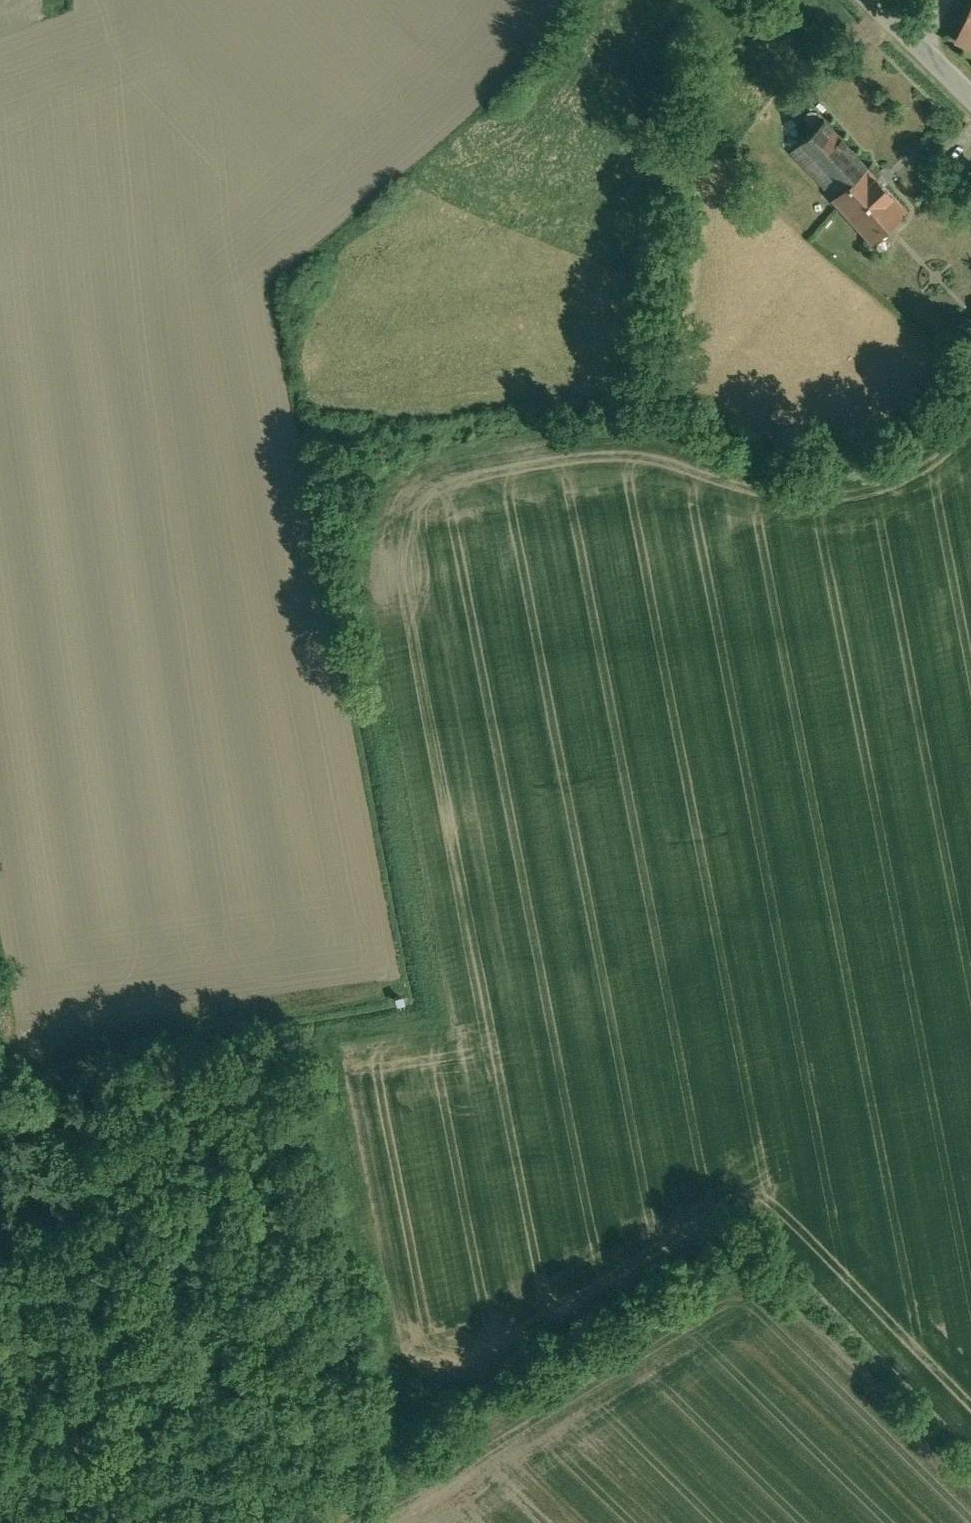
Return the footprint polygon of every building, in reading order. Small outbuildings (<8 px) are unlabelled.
[(956,40),(970,47),(970,5),(956,40)] [(858,157),(825,121),(791,151),(822,186),(831,178),(842,190),(858,176),(848,166),(858,157)] [(858,176),(842,190),(831,178),(822,186),(871,241),(906,211),(858,157),(848,166),(858,176)]
